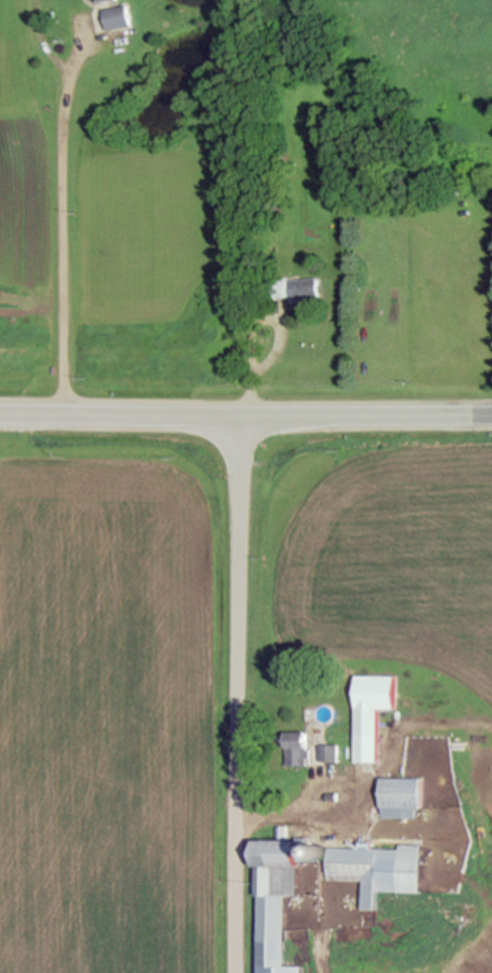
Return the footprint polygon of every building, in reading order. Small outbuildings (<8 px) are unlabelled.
[(109,34),(135,29),(131,8),(105,13),(109,34)] [(319,299),(289,302),(288,297),(272,299),(271,279),(288,277),(288,282),(317,279),(319,299)] [(357,708),(377,708),(376,762),(356,761),(357,708)] [(316,718),(316,719),(316,720),(304,720),(304,709),(317,709),(316,710),(316,711),(315,711),(315,712),(315,713),(315,714),(315,715),(315,716),(315,717),(315,718),(316,718)] [(286,766),(286,733),(307,733),(307,750),(310,750),(310,761),(307,761),(307,766),(286,766)] [(336,762),(318,762),(318,746),(337,746),(336,762)] [(417,809),(396,809),(392,809),(383,809),(383,779),(423,780),(423,809),(417,809)] [(336,793),(337,801),(327,802),(327,793),(336,793)] [(392,809),(392,817),(383,817),(383,809),(392,809)] [(417,809),(417,817),(392,817),(392,809),(396,809),(417,809)] [(287,827),(286,840),(301,840),(301,851),(303,851),(303,852),(303,853),(304,853),(304,854),(305,854),(305,855),(306,855),(307,855),(307,861),(301,861),(301,865),(293,865),(293,868),(297,868),(296,895),(286,895),(285,968),(259,968),(259,941),(259,926),(259,895),(255,895),(256,864),(252,865),(253,839),(277,840),(277,827),(287,827)] [(360,843),(360,849),(399,850),(399,845),(421,846),(420,893),(376,892),(376,910),(362,910),(363,881),(326,880),(326,848),(351,849),(350,843),(360,843)] [(319,860),(318,860),(317,860),(316,860),(315,859),(314,859),(314,858),(313,858),(313,857),(312,856),(312,855),(311,855),(311,854),(311,853),(311,852),(311,851),(312,851),(312,850),(312,849),(313,849),(313,848),(314,847),(315,846),(316,846),(317,846),(318,846),(319,845),(319,846),(320,846),(321,846),(322,846),(323,847),(324,848),(325,849),(325,850),(326,852),(326,854),(325,855),(325,856),(325,857),(324,858),(323,858),(323,859),(322,859),(322,860),(321,860),(320,860),(319,860)] [(307,855),(306,855),(305,855),(305,854),(304,854),(304,853),(303,853),(303,852),(303,851),(303,850),(303,849),(303,848),(304,848),(304,847),(305,847),(306,846),(307,846),(308,846),(308,847),(309,847),(310,847),(310,848),(311,848),(311,849),(311,850),(311,851),(311,852),(311,853),(310,853),(310,854),(309,854),(308,855),(307,855)]
